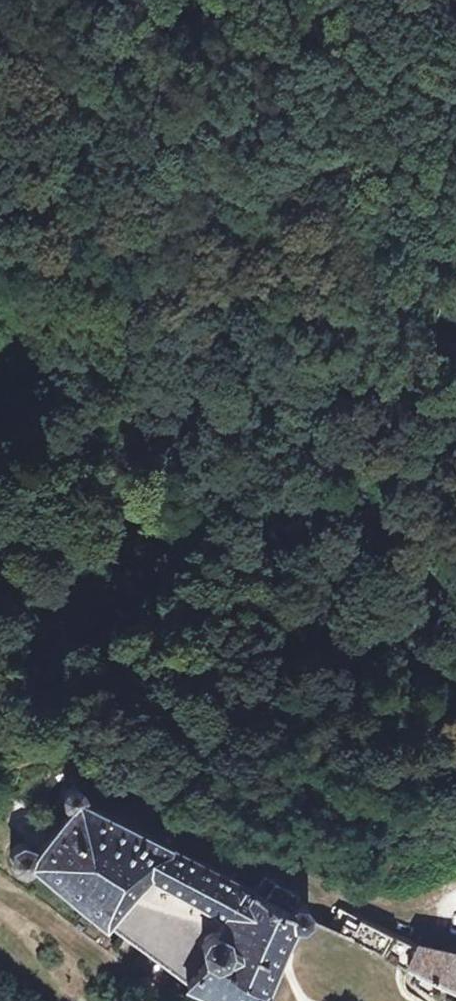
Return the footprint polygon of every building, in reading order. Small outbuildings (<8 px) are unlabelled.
[(200,974),(233,988),(258,987),(259,995),(265,1000),(271,1000),(279,996),(281,992),(279,984),(275,979),(269,978),(298,907),(305,912),(314,909),(319,901),(316,893),(270,870),(262,883),(91,796),(92,788),(89,781),(83,777),(75,776),(68,779),(63,785),(63,793),(66,800),(42,837),(38,835),(28,834),(18,840),(14,850),(17,860),(26,868),(39,867),(200,974)] [(433,945),(370,914),(361,929),(455,973),(455,952),(433,945)]
